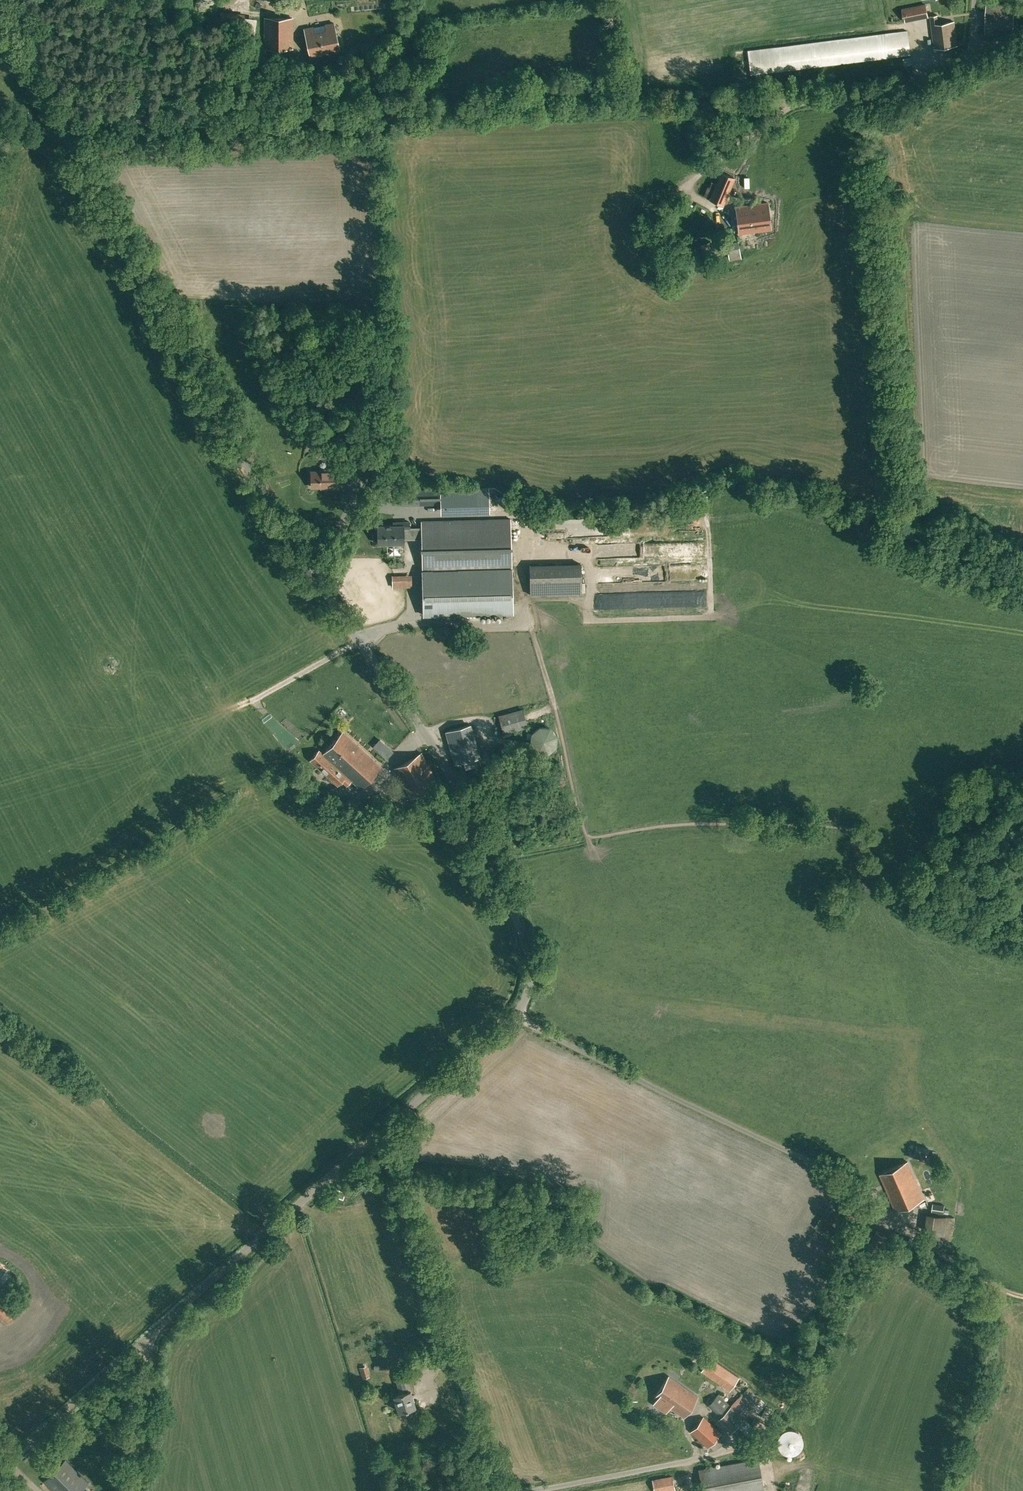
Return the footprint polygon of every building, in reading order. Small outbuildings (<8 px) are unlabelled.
[(995,28),(1013,29),(1015,3),(987,1),(985,33),(994,34),(995,28)] [(926,3),(911,6),(914,20),(929,17),(926,3)] [(221,11),(219,28),(243,31),(245,16),(245,14),(221,11)] [(957,45),(954,21),(939,23),(938,15),(930,16),(935,48),(957,45)] [(292,48),(293,18),(264,18),(264,48),(292,48)] [(340,52),(334,23),(305,28),(311,58),(340,52)] [(746,51),(749,75),(901,56),(902,59),(908,58),(908,55),(910,55),(907,31),(746,51)] [(720,170),(715,183),(711,181),(704,196),(724,205),(736,177),(720,170)] [(736,207),(739,233),(771,229),(767,202),(736,207)] [(687,250),(686,250),(676,254),(679,262),(690,259),(694,257),(696,261),(715,253),(710,241),(687,250)] [(663,248),(670,268),(678,265),(670,245),(663,248)] [(730,261),(743,258),(741,249),(728,251),(730,261)] [(320,471),(311,471),(311,486),(325,486),(325,487),(338,487),(338,469),(320,469),(320,471)] [(442,505),(442,514),(490,513),(490,489),(442,490),(442,498),(442,505)] [(439,490),(399,491),(399,506),(440,504),(439,490)] [(422,521),(422,527),(410,527),(409,521),(396,522),(396,525),(378,525),(378,543),(404,543),(404,538),(422,538),(425,615),(513,612),(510,518),(422,521)] [(581,563),(530,564),(530,595),(582,594),(581,563)] [(616,575),(615,566),(602,567),(602,576),(616,575)] [(504,734),(528,727),(523,707),(498,715),(504,734)] [(551,727),(540,726),(531,732),(530,742),(537,752),(548,752),(556,746),(557,736),(551,727)] [(381,766),(343,731),(323,753),(319,749),(310,760),(337,784),(341,780),(346,785),(352,779),(361,788),(381,766)] [(421,752),(394,767),(411,797),(438,782),(421,752)] [(479,758),(464,762),(465,768),(481,764),(479,758)] [(919,1161),(929,1163),(931,1155),(921,1153),(919,1161)] [(924,1198),(908,1161),(880,1173),(897,1210),(924,1198)] [(345,1190),(335,1186),(332,1193),(343,1197),(345,1190)] [(933,1202),(932,1213),(927,1212),(926,1231),(944,1234),(945,1233),(953,1235),(955,1217),(944,1215),(945,1203),(933,1202)] [(876,1255),(887,1234),(876,1229),(867,1251),(876,1255)] [(0,1288),(0,1319),(7,1324),(22,1304),(0,1288)] [(730,1390),(739,1377),(710,1357),(701,1371),(727,1388),(730,1390)] [(399,1411),(415,1406),(410,1389),(406,1375),(396,1378),(400,1393),(394,1394),(399,1411)] [(663,1410),(667,1404),(684,1416),(698,1396),(669,1376),(655,1396),(657,1398),(653,1403),(663,1410)] [(720,1417),(730,1405),(718,1393),(708,1404),(720,1417)] [(703,1416),(690,1431),(707,1447),(721,1432),(703,1416)] [(738,1425),(749,1437),(757,1430),(746,1419),(738,1425)] [(803,1444),(803,1441),(803,1437),(802,1436),(801,1434),(799,1431),(796,1429),(794,1429),(793,1428),(789,1428),(786,1429),(784,1429),(783,1430),(780,1433),(779,1434),(778,1436),(777,1439),(777,1441),(777,1443),(778,1446),(779,1448),(781,1450),(784,1452),(788,1454),(789,1454),(791,1454),(793,1453),(795,1453),(796,1452),(799,1450),(801,1447),(802,1446),(803,1444)] [(43,1480),(53,1490),(78,1490),(88,1481),(65,1458),(43,1480)] [(758,1458),(699,1469),(703,1490),(759,1490),(764,1490),(758,1458)] [(432,1465),(425,1467),(432,1488),(439,1486),(432,1465)] [(675,1489),(672,1475),(652,1479),(654,1490),(665,1490),(675,1489)]
